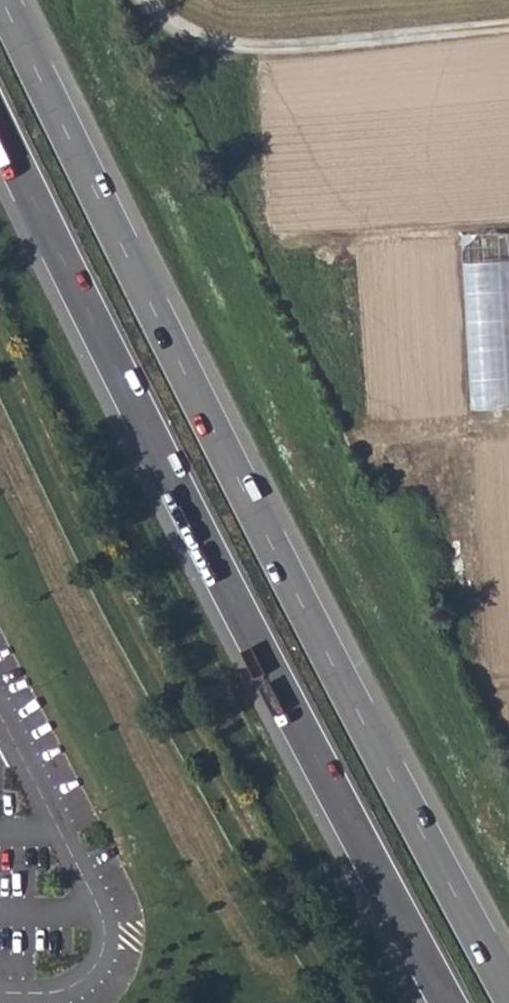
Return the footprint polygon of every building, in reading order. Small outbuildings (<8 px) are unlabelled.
[(366,241),(375,419),(508,412),(508,233),(366,241)]
